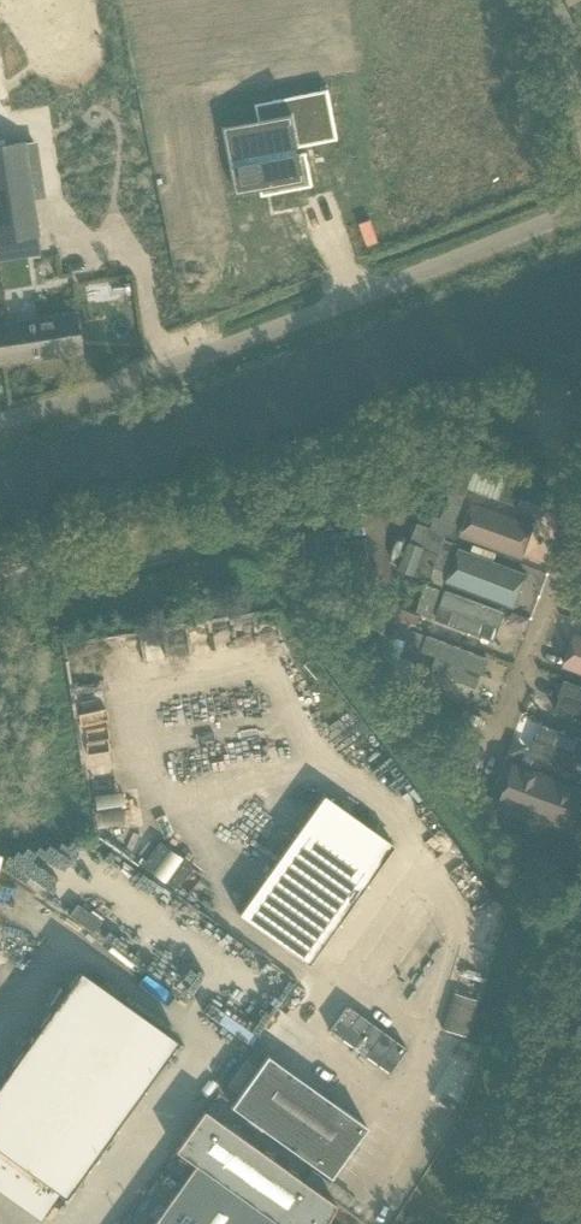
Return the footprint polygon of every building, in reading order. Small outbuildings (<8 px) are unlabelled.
[(261,134),(226,141),(237,195),(272,188),(273,194),(313,186),(306,153),(300,154),(298,147),(338,140),(328,90),(256,104),(261,134)] [(38,236),(23,141),(0,145),(0,242),(38,236)] [(0,324),(0,344),(3,364),(82,352),(75,313),(0,324)] [(431,528),(430,529),(446,535),(456,539),(461,525),(456,523),(468,489),(477,461),(464,456),(441,517),(435,516),(431,526),(431,528)] [(477,461),(468,489),(518,508),(518,509),(537,516),(544,495),(527,488),(529,480),(509,473),(477,461)] [(523,559),(535,526),(472,503),(460,536),(523,559)] [(417,523),(399,570),(415,576),(424,550),(438,555),(433,568),(447,573),(457,544),(444,540),(446,535),(430,529),(431,528),(417,523)] [(514,608),(526,575),(459,550),(447,583),(514,608)] [(416,612),(430,617),(440,590),(427,584),(416,612)] [(505,612),(446,590),(435,619),(494,641),(505,612)] [(413,662),(424,634),(411,630),(412,625),(387,616),(376,648),(379,649),(413,662)] [(573,635),(562,667),(580,674),(580,637),(573,635)] [(421,652),(436,657),(431,671),(477,688),(482,674),(484,675),(490,659),(427,636),(421,652)] [(379,649),(376,648),(389,673),(397,679),(406,682),(406,681),(419,685),(425,669),(413,664),(413,662),(379,649)] [(564,680),(558,696),(560,697),(556,711),(580,721),(580,687),(564,680)] [(580,775),(580,739),(541,725),(536,741),(530,756),(580,775)] [(501,803),(559,825),(574,830),(580,810),(580,789),(515,765),(506,788),(501,803)] [(323,796),(238,915),(308,965),(394,846),(323,796)] [(159,842),(142,866),(173,889),(191,865),(159,842)] [(0,1082),(0,1186),(39,1214),(54,1193),(52,1192),(54,1189),(66,1197),(178,1043),(80,972),(0,1082)] [(469,1036),(478,996),(453,991),(444,1030),(469,1036)] [(345,1004),(328,1028),(389,1071),(406,1047),(345,1004)] [(367,1127),(347,1113),(266,1056),(230,1107),(330,1178),(367,1127)] [(336,1205),(204,1111),(175,1151),(195,1165),(274,1222),(273,1223),(326,1223),(336,1205)] [(195,1165),(153,1223),(273,1223),(274,1222),(195,1165)]
